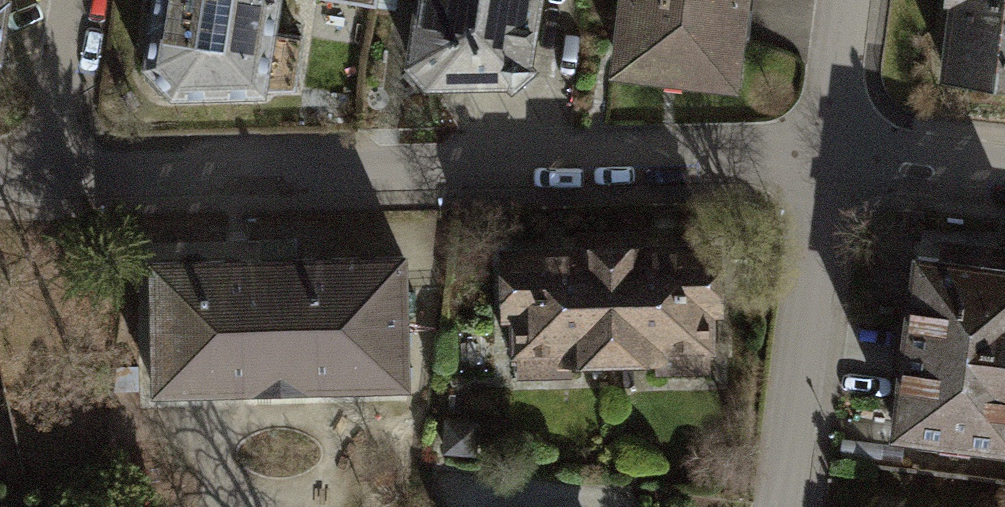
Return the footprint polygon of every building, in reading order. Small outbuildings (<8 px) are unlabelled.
[(147,64),(151,68),(144,74),(160,93),(168,86),(172,91),(294,87),(301,36),(272,31),(276,0),(157,0),(147,64)] [(411,69),(430,89),(508,87),(529,69),(540,0),(422,0),(411,69)] [(739,0),(628,0),(621,63),(730,76),(735,38),(739,0)] [(1004,82),(1004,0),(957,0),(946,74),(1004,82)] [(892,428),(1004,443),(1004,256),(915,245),(892,428)] [(717,249),(611,251),(614,356),(657,354),(658,369),(709,367),(707,307),(719,307),(717,249)] [(570,358),(614,356),(611,251),(505,255),(507,312),(516,312),(518,373),(570,372),(570,358)] [(152,263),(155,390),(404,385),(402,257),(152,263)]
